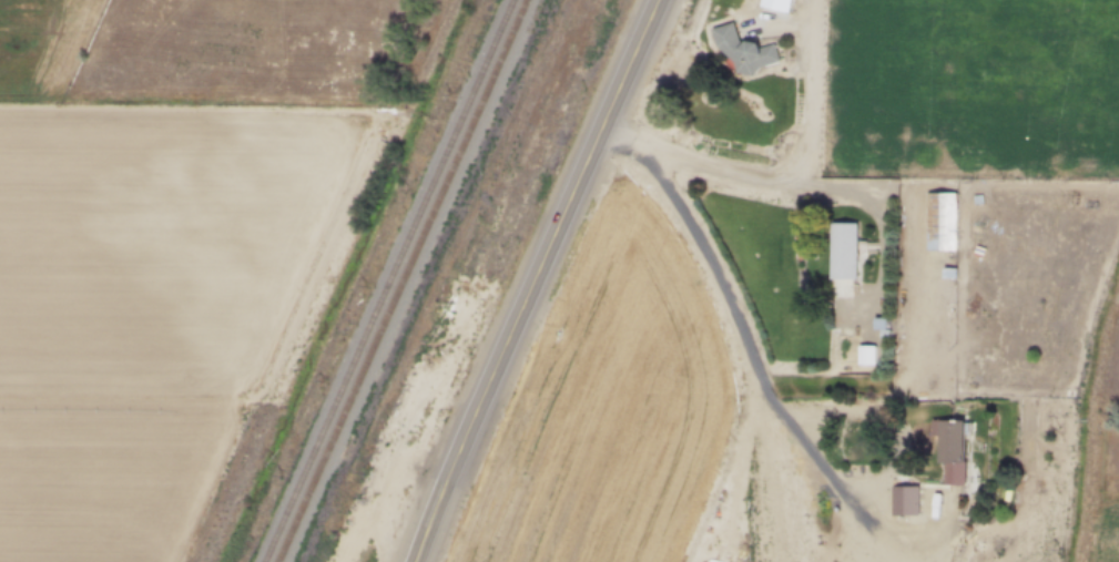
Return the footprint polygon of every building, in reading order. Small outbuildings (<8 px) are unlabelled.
[(721,28),(736,78),(783,62),(776,39),(745,49),(736,22),(721,28)] [(959,192),(929,192),(929,249),(959,249),(959,192)] [(834,279),(861,279),(861,223),(834,223),(834,279)] [(861,366),(877,366),(877,346),(861,346),(861,366)] [(943,486),(969,486),(969,420),(943,420),(943,486)] [(922,487),(895,487),(895,517),(922,517),(922,487)]
